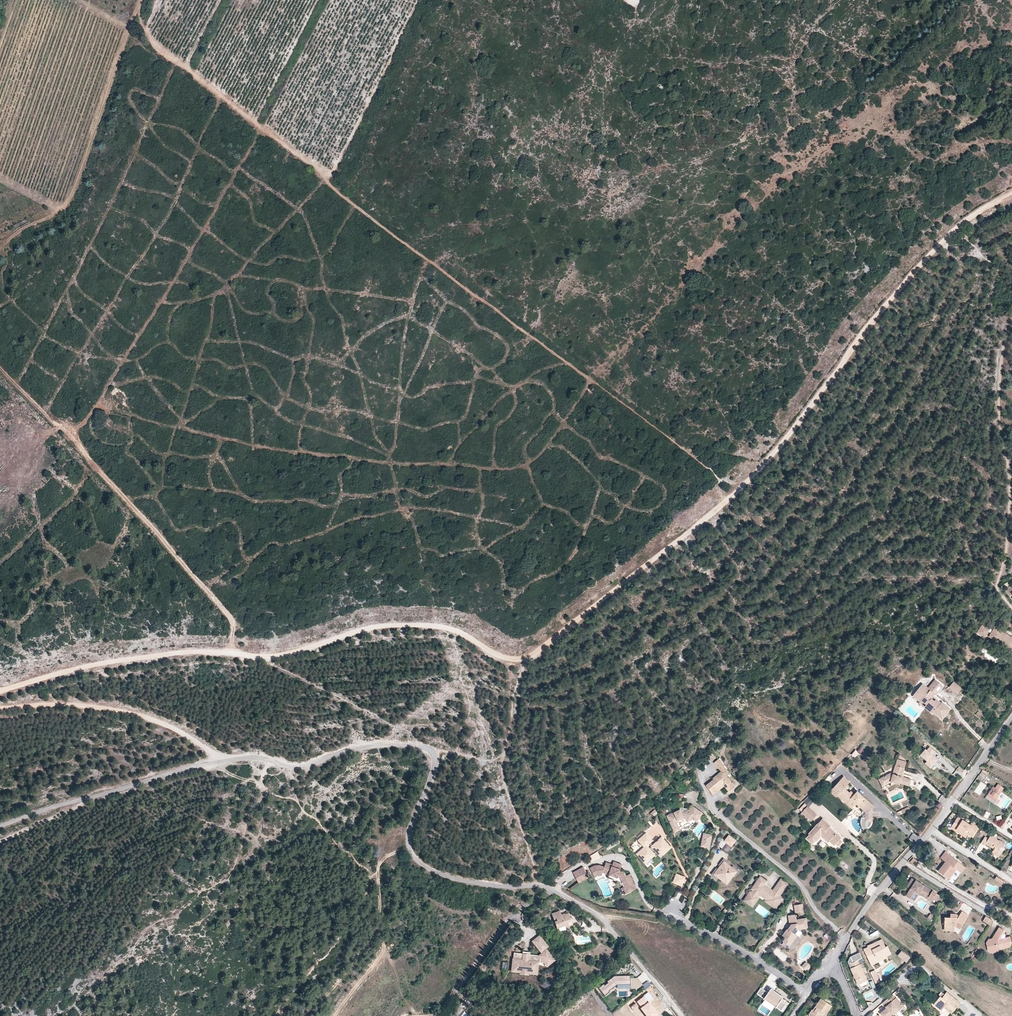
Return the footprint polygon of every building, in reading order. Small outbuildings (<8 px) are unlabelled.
[(778,161),(781,166),(789,161),(786,157),(778,161)] [(992,633),(994,631),(991,629),(990,630),(983,626),(979,633),(986,637),(989,632),(992,633)] [(931,690),(938,682),(936,680),(929,689),(931,690)] [(941,704),(940,702),(938,705),(932,699),(934,697),(935,695),(937,696),(944,686),(938,682),(931,690),(929,689),(924,684),(918,691),(925,697),(922,700),(927,704),(927,709),(933,714),(934,713),(942,719),(951,709),(942,702),(941,704)] [(963,689),(954,682),(950,688),(958,695),(963,689)] [(922,700),(925,697),(918,691),(914,696),(920,702),(922,700)] [(935,751),(929,747),(926,750),(925,749),(920,756),(928,761),(926,763),(932,768),(938,758),(934,756),(933,756),(932,755),(935,751)] [(905,768),(907,762),(897,759),(895,765),(905,768)] [(728,771),(721,760),(715,765),(722,773),(723,774),(724,774),(728,771)] [(907,778),(902,777),(905,768),(895,765),(893,774),(890,773),(882,777),(885,784),(891,781),(899,784),(900,783),(905,784),(907,778)] [(714,782),(723,774),(722,773),(713,780),(714,782)] [(724,774),(723,774),(714,782),(707,788),(714,796),(725,788),(730,793),(736,789),(724,774)] [(874,807),(857,791),(854,794),(851,791),(849,792),(844,788),(850,782),(844,776),(830,791),(836,797),(838,795),(839,794),(844,798),(845,797),(849,800),(847,802),(852,806),(855,802),(856,803),(865,811),(866,817),(866,821),(872,821),(872,809),(874,807)] [(1004,788),(998,784),(995,788),(993,787),(989,793),(987,796),(996,802),(998,799),(997,798),(1004,788)] [(809,807),(816,799),(810,794),(803,801),(805,803),(809,807)] [(844,798),(839,794),(838,795),(850,807),(852,806),(847,802),(849,800),(845,797),(844,798)] [(685,808),(685,801),(686,796),(680,795),(680,800),(677,800),(677,808),(681,808),(685,808)] [(809,807),(805,803),(799,809),(802,812),(811,821),(817,815),(809,807)] [(704,815),(695,809),(689,812),(689,810),(685,809),(685,808),(681,808),(681,811),(668,817),(673,827),(678,824),(680,824),(679,822),(686,818),(689,823),(694,820),(698,823),(704,815)] [(655,810),(650,814),(653,818),(658,814),(655,810)] [(950,828),(956,832),(957,829),(968,836),(968,835),(973,838),(979,827),(971,822),(969,824),(957,817),(950,828)] [(831,832),(828,829),(829,827),(831,826),(822,818),(809,834),(810,835),(806,838),(812,844),(816,840),(816,841),(821,836),(828,842),(829,841),(834,845),(836,843),(839,846),(843,842),(840,839),(841,837),(833,830),(831,832)] [(678,824),(673,827),(676,834),(681,831),(678,824)] [(957,829),(956,832),(966,838),(968,836),(957,829)] [(661,856),(671,847),(662,838),(654,845),(652,846),(649,849),(647,846),(650,844),(651,842),(653,841),(646,834),(638,841),(645,848),(638,854),(642,859),(644,857),(649,858),(650,859),(655,855),(652,852),(655,850),(658,852),(661,856)] [(733,847),(731,846),(735,840),(729,835),(725,841),(727,842),(722,848),(721,849),(727,854),(733,847)] [(1002,842),(1003,842),(999,840),(996,839),(997,838),(995,837),(993,836),(990,835),(988,838),(985,836),(981,843),(984,845),(985,843),(992,847),(993,846),(995,847),(994,848),(992,851),(999,855),(1001,851),(998,850),(1000,846),(1002,847),(1004,844),(1002,842)] [(710,849),(712,839),(709,838),(706,840),(703,840),(701,847),(710,849)] [(722,848),(727,842),(725,841),(721,838),(718,845),(722,848)] [(945,861),(950,854),(946,851),(941,857),(945,861)] [(966,867),(950,854),(945,861),(938,870),(947,877),(955,867),(957,869),(961,872),(966,867)] [(735,877),(740,871),(733,866),(732,868),(729,866),(730,863),(724,858),(719,865),(721,866),(722,867),(720,870),(718,869),(716,868),(711,874),(718,879),(719,877),(722,880),(723,879),(727,881),(729,878),(730,879),(733,876),(735,877)] [(627,877),(625,873),(621,872),(622,871),(621,871),(613,867),(613,866),(607,863),(605,868),(600,866),(595,867),(590,869),(595,878),(598,876),(602,876),(603,873),(618,879),(619,876),(623,877),(622,878),(624,882),(623,883),(625,888),(623,888),(626,895),(637,890),(630,876),(627,877)] [(949,879),(957,869),(955,867),(947,877),(949,879)] [(579,883),(590,878),(584,868),(574,873),(579,883)] [(674,883),(682,886),(685,878),(677,875),(674,883)] [(773,891),(764,885),(766,882),(760,877),(752,889),(753,890),(751,893),(750,892),(745,899),(754,905),(758,898),(757,897),(758,895),(760,892),(768,898),(766,900),(766,901),(771,904),(772,902),(778,906),(783,898),(779,896),(777,894),(777,895),(774,893),(774,892),(773,891)] [(911,887),(916,879),(912,877),(907,885),(911,887)] [(727,887),(732,880),(730,879),(729,878),(727,881),(723,879),(722,880),(721,882),(727,887)] [(784,890),(788,884),(781,879),(777,885),(784,890)] [(937,892),(916,879),(911,887),(906,895),(912,899),(917,891),(919,892),(920,891),(928,896),(929,895),(933,898),(937,892)] [(779,896),(784,890),(777,885),(773,891),(774,892),(774,893),(777,895),(777,894),(779,896)] [(933,898),(929,895),(928,896),(920,891),(919,892),(927,897),(932,900),(933,898)] [(768,898),(760,892),(758,895),(766,900),(768,898)] [(754,905),(745,899),(744,901),(752,907),(754,905)] [(804,910),(802,903),(794,904),(795,912),(804,910)] [(570,920),(568,913),(564,914),(564,913),(560,914),(559,910),(551,913),(556,928),(558,928),(564,926),(564,927),(568,925),(567,921),(570,920)] [(960,929),(968,915),(962,911),(959,916),(958,918),(956,917),(956,914),(950,914),(950,917),(944,917),(944,919),(944,924),(944,926),(954,926),(956,926),(960,929)] [(807,926),(806,917),(796,918),(795,913),(788,914),(790,924),(790,926),(789,928),(787,928),(782,934),(785,936),(790,940),(795,933),(798,928),(807,926)] [(992,921),(992,919),(986,915),(983,920),(990,925),(992,921)] [(1004,947),(1009,940),(1010,940),(1011,940),(1009,935),(1005,937),(1003,937),(999,935),(1003,929),(999,926),(992,938),(988,938),(986,942),(988,950),(991,952),(995,951),(997,948),(999,948),(1000,948),(1004,947)] [(789,945),(797,934),(795,933),(790,940),(785,936),(782,940),(789,945)] [(544,962),(548,959),(550,962),(554,959),(545,949),(544,948),(547,946),(539,936),(533,941),(542,953),(539,955),(530,954),(522,953),(514,952),(512,963),(518,964),(518,967),(536,970),(537,962),(543,962),(544,962)] [(880,944),(883,942),(882,939),(872,943),(875,948),(880,945),(880,944)] [(880,957),(891,952),(888,946),(886,947),(883,942),(880,944),(880,945),(875,948),(872,943),(867,946),(868,947),(864,949),(867,957),(870,956),(873,962),(881,958),(880,957)] [(910,958),(901,951),(897,955),(906,962),(910,958)] [(864,963),(860,952),(850,957),(848,962),(858,985),(860,984),(861,986),(867,984),(866,981),(867,980),(860,964),(864,963)] [(887,956),(891,954),(891,952),(880,957),(881,958),(873,962),(870,956),(867,957),(871,965),(888,958),(887,956)] [(806,969),(810,965),(806,961),(801,965),(806,969)] [(536,973),(536,970),(518,967),(518,964),(512,963),(511,970),(520,971),(520,974),(527,975),(527,972),(536,973)] [(876,970),(871,972),(876,984),(881,982),(876,970)] [(643,985),(637,978),(634,978),(630,978),(630,976),(614,977),(599,988),(605,996),(610,992),(609,991),(617,985),(630,985),(631,989),(638,989),(643,985)] [(781,1000),(783,997),(771,988),(768,992),(761,988),(757,993),(781,1010),(786,1004),(781,1000)] [(960,1002),(946,991),(944,993),(942,996),(940,995),(933,1003),(941,1009),(943,1006),(945,1004),(953,1010),(960,1002)] [(644,996),(649,1003),(654,999),(648,992),(644,996)] [(896,997),(896,998),(892,994),(883,1002),(887,1007),(880,1013),(883,1015),(890,1015),(893,1014),(891,1012),(897,1008),(899,1010),(904,1006),(896,997)] [(644,996),(637,1002),(642,1008),(640,1009),(646,1015),(660,1015),(649,1003),(644,996)] [(832,1006),(821,998),(815,1006),(817,1008),(814,1011),(813,1010),(812,1009),(809,1014),(811,1015),(823,1015),(825,1013),(826,1014),(832,1006)] [(953,1010),(945,1004),(943,1006),(951,1013),(953,1010)]
